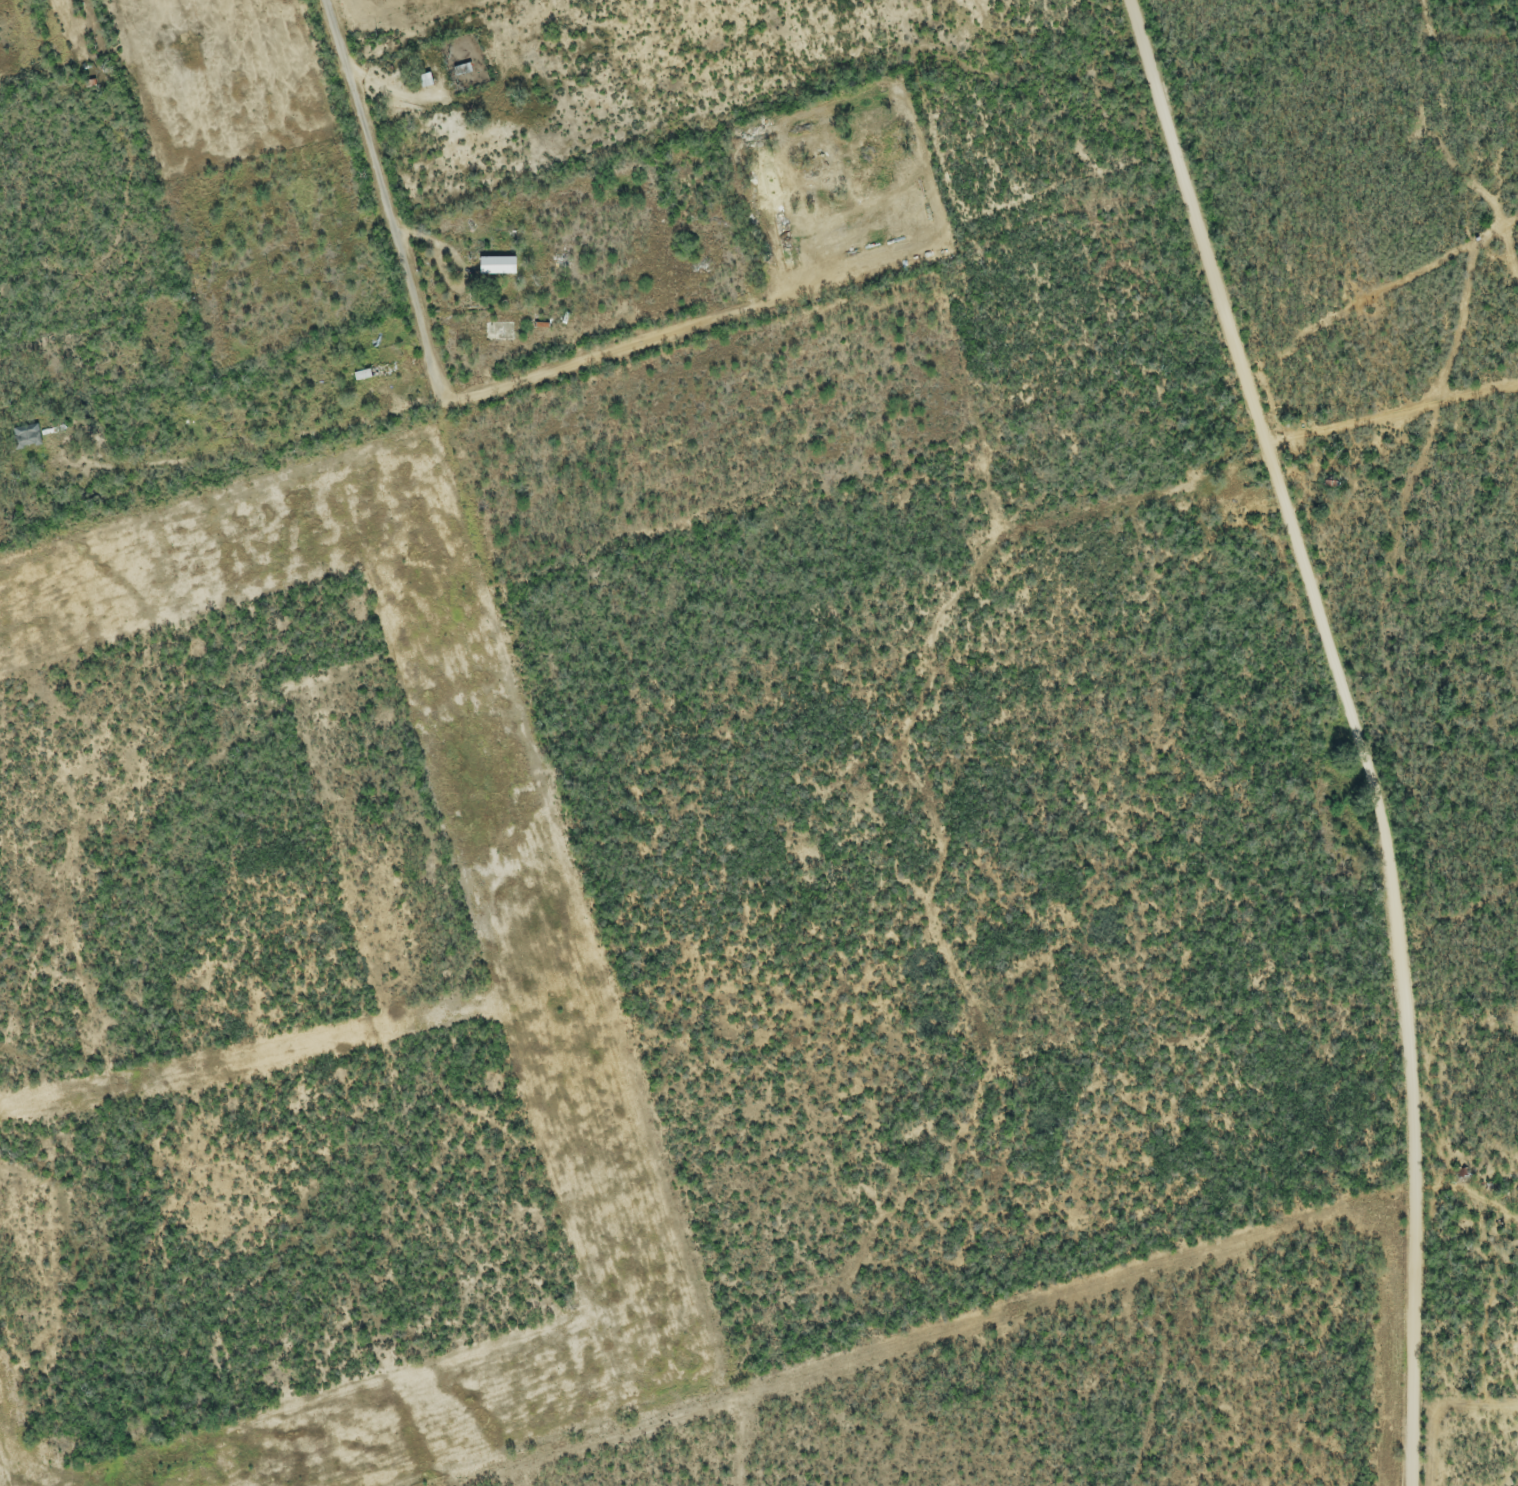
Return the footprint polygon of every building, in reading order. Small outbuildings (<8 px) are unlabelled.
[(431,87),(428,76),(418,78),(420,89),(431,87)] [(514,259),(477,259),(477,277),(514,277),(514,259)] [(40,447),(36,425),(13,429),(16,451),(40,447)]
